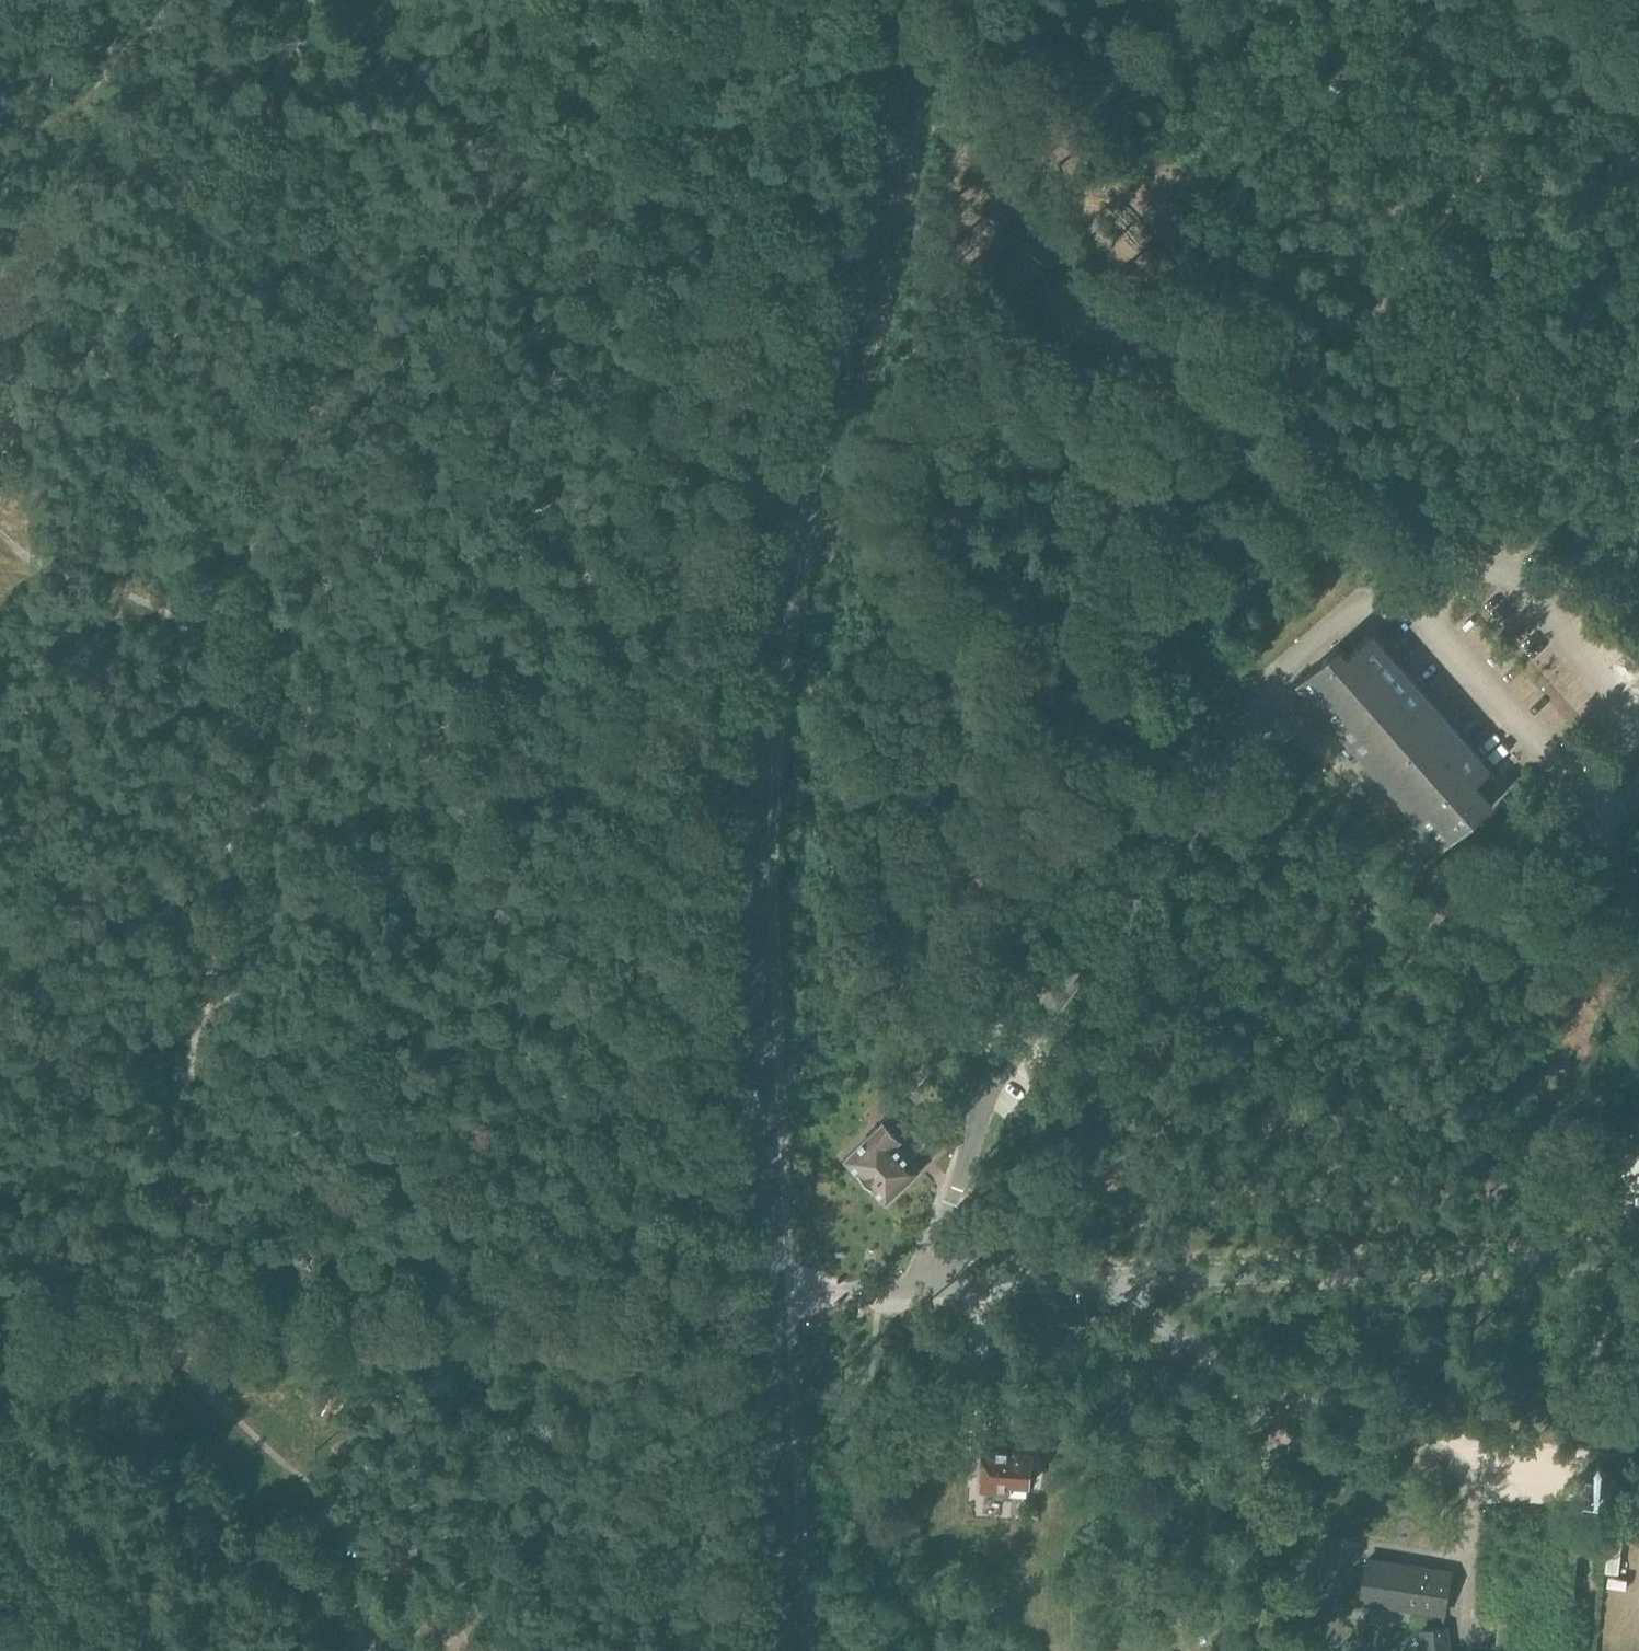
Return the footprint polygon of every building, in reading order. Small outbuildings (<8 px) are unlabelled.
[(1337,644),(1296,681),(1415,816),(1394,834),(1421,864),(1506,788),(1370,634),(1346,655),(1337,644)] [(846,1155),(887,1198),(939,1148),(899,1105),(846,1155)] [(1049,1303),(1050,1327),(1089,1325),(1088,1302),(1049,1303)] [(1014,1375),(996,1374),(994,1401),(1012,1402),(1014,1375)] [(1013,1446),(984,1444),(981,1489),(1009,1491),(1010,1485),(1027,1486),(1029,1454),(1020,1454),(1020,1452),(1015,1452),(1015,1453),(1012,1453),(1013,1446)] [(1608,1482),(1610,1469),(1587,1465),(1585,1478),(1605,1481),(1608,1482)] [(1383,1623),(1385,1610),(1386,1604),(1444,1613),(1451,1571),(1367,1558),(1360,1599),(1371,1601),(1368,1621),(1383,1623)] [(1420,1630),(1423,1650),(1450,1650),(1447,1627),(1420,1630)]
